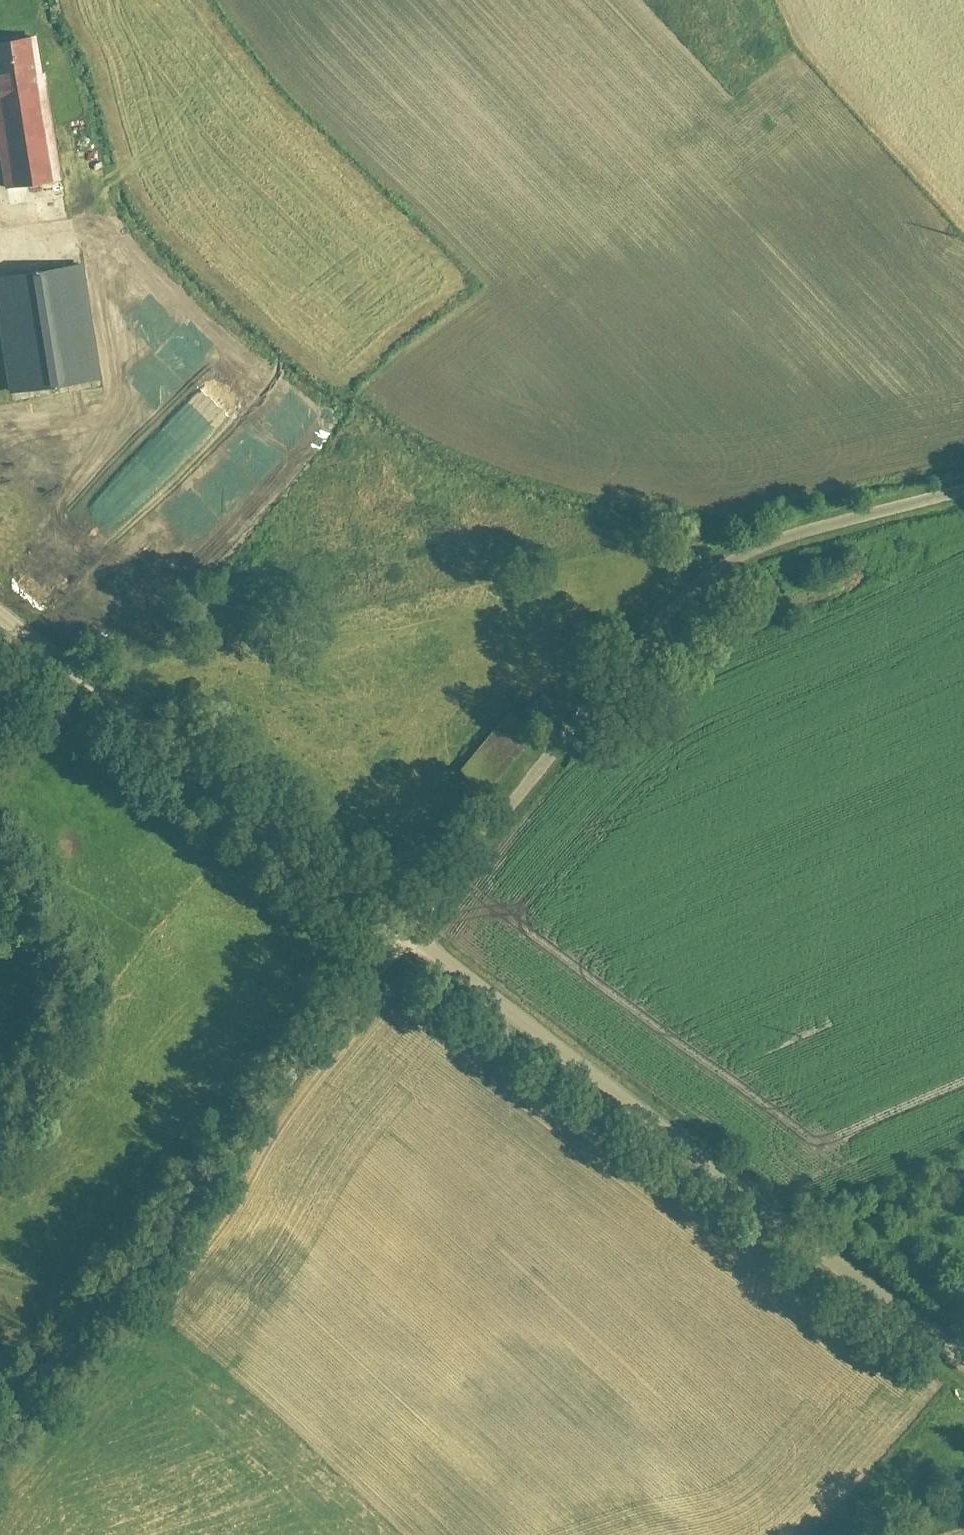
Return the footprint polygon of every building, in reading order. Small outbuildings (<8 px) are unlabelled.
[(7,186),(65,179),(47,38),(0,44),(0,133),(7,186)] [(0,286),(0,333),(8,396),(100,384),(86,274),(0,286)]
